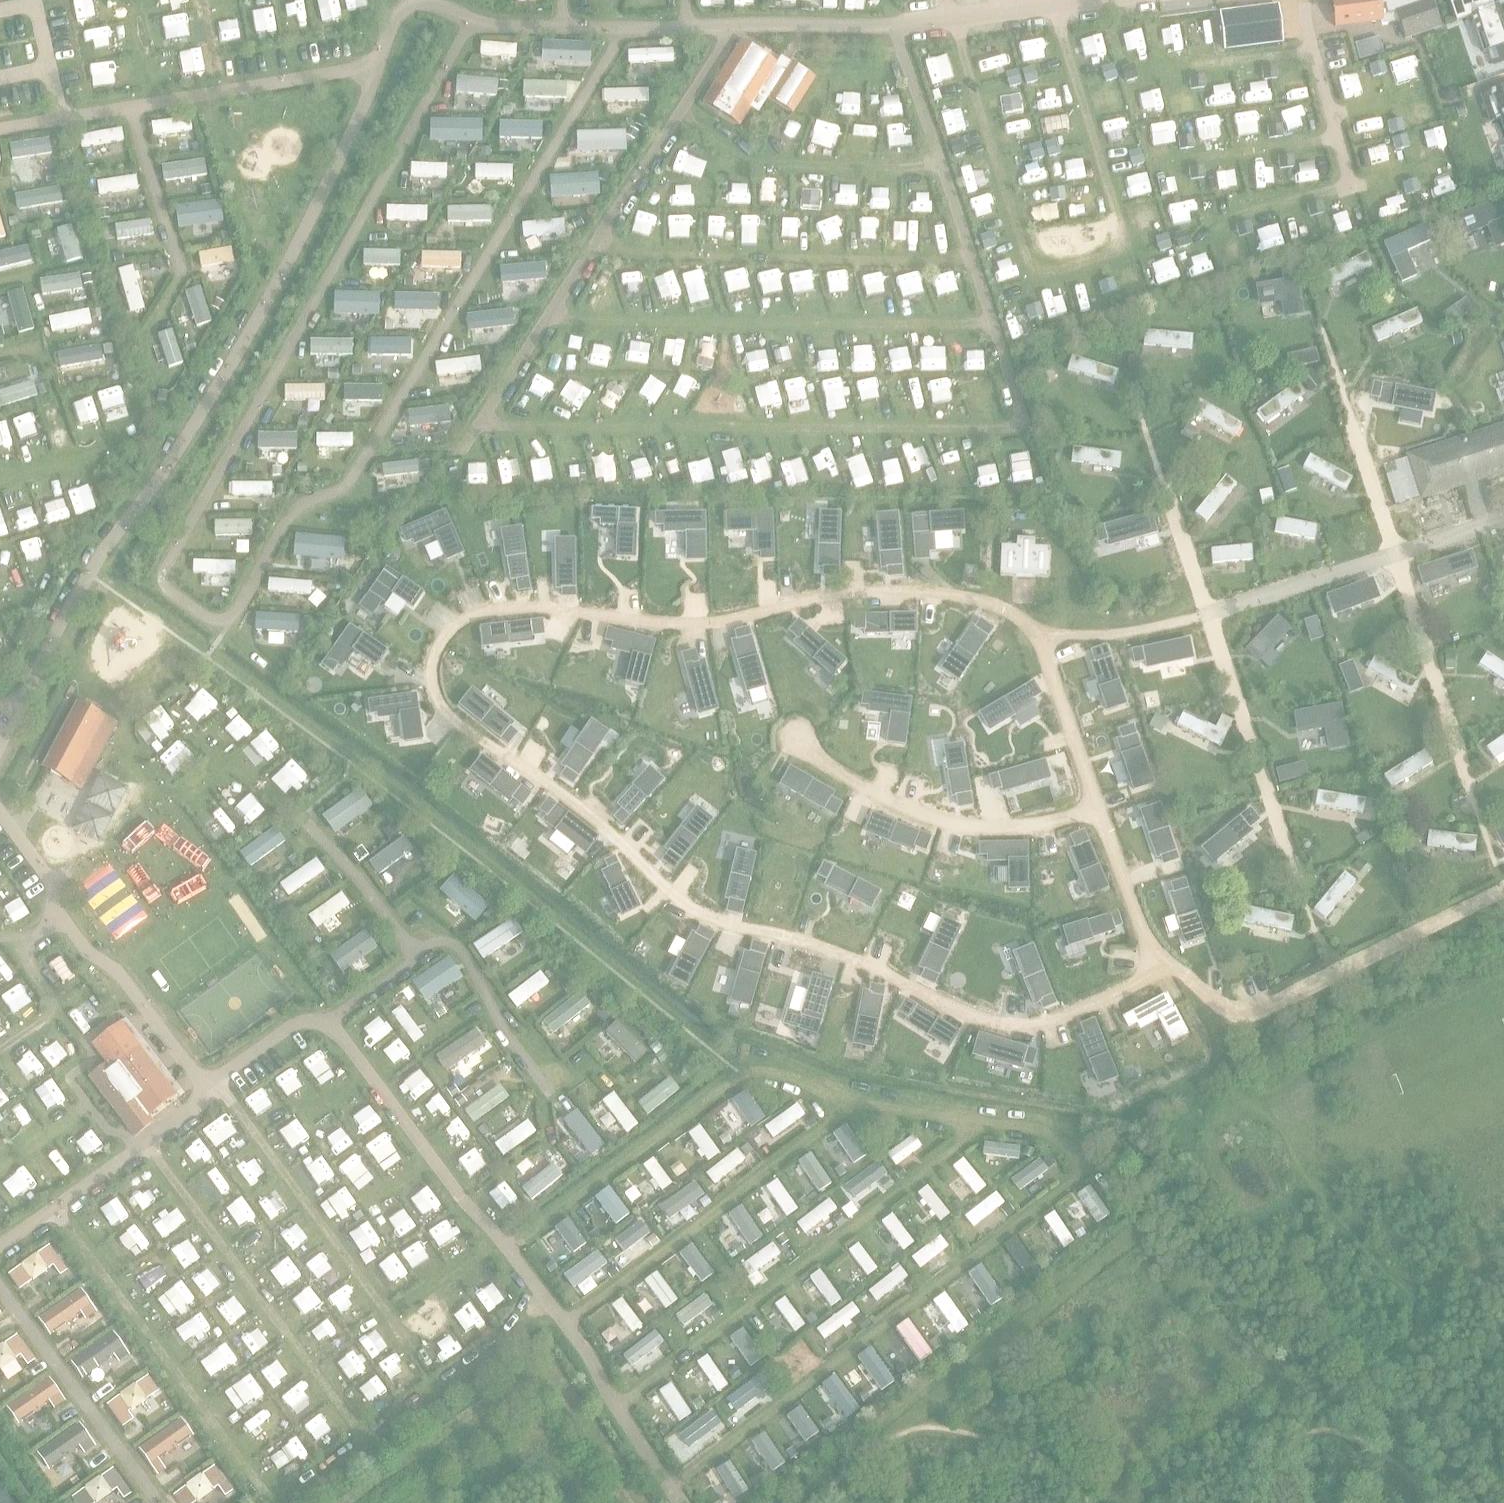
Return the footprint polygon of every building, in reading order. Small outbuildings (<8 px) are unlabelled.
[(875,0),(863,0),(864,10),(877,8),(875,0)] [(1438,28),(1430,3),(1429,0),(1331,0),(1334,28),(1380,22),(1380,23),(1395,22),(1401,40),(1438,28)] [(1503,45),(1503,26),(1498,7),(1503,5),(1502,0),(1461,0),(1450,4),(1456,21),(1470,16),(1483,52),(1503,45)] [(1272,10),(1214,16),(1219,51),(1276,47),(1272,10)] [(782,57),(777,64),(741,41),(702,103),(738,126),(750,107),(758,113),(767,98),(793,114),(815,78),(782,57)] [(516,57),(516,45),(480,42),(480,54),(516,57)] [(587,60),(588,45),(547,43),(547,58),(587,60)] [(673,61),(672,49),(627,51),(628,63),(673,61)] [(498,92),(499,80),(459,77),(459,89),(498,92)] [(564,96),(564,82),(528,82),(528,96),(564,96)] [(1482,96),(1490,121),(1500,118),(1503,130),(1503,88),(1482,96)] [(648,101),(647,89),(604,90),(604,102),(648,101)] [(192,130),(190,117),(151,123),(153,136),(192,130)] [(502,134),(538,135),(538,121),(502,121),(502,134)] [(474,138),(475,123),(436,122),(436,137),(474,138)] [(81,148),(123,140),(121,128),(79,136),(81,148)] [(54,180),(43,139),(29,143),(40,183),(54,180)] [(200,172),(199,161),(163,165),(164,177),(200,172)] [(446,178),(446,164),(411,163),(410,176),(446,178)] [(475,178),(512,179),(512,165),(475,164),(475,178)] [(99,194),(137,188),(135,175),(97,181),(99,194)] [(548,192),(592,191),(591,177),(548,178),(548,192)] [(17,210),(62,201),(59,187),(14,195),(17,210)] [(1458,215),(1464,233),(1487,225),(1494,245),(1503,241),(1503,215),(1499,200),(1458,215)] [(211,215),(209,204),(177,209),(179,220),(211,215)] [(386,220),(426,220),(426,206),(386,206),(386,220)] [(458,219),(490,219),(490,206),(458,207),(458,219)] [(523,237),(565,233),(563,219),(522,223),(523,237)] [(117,239),(151,235),(149,220),(115,225),(117,239)] [(1422,226),(1385,243),(1400,280),(1415,274),(1405,250),(1427,240),(1422,226)] [(15,244),(0,247),(0,261),(17,258),(15,244)] [(233,261),(231,247),(198,253),(201,267),(233,261)] [(363,265),(399,266),(400,251),(363,250),(363,265)] [(424,265),(458,265),(459,254),(424,253),(424,265)] [(1365,253),(1322,275),(1328,287),(1371,265),(1365,253)] [(496,281),(534,277),(533,264),(495,267),(496,281)] [(144,309),(132,266),(118,270),(130,313),(144,309)] [(43,294),(83,287),(80,273),(40,280),(43,294)] [(1297,278),(1254,285),(1258,306),(1280,302),(1282,317),(1303,314),(1297,278)] [(33,329),(22,289),(7,293),(18,333),(33,329)] [(210,318),(200,290),(190,293),(199,322),(210,318)] [(334,307),(377,308),(378,294),(335,293),(334,307)] [(398,306),(440,306),(440,294),(398,294),(398,306)] [(519,308),(465,315),(466,327),(491,324),(492,329),(497,328),(497,323),(520,320),(519,308)] [(51,331),(91,323),(88,309),(49,317),(51,331)] [(1415,309),(1371,329),(1376,341),(1421,322),(1415,309)] [(1144,330),(1143,345),(1191,349),(1192,335),(1144,330)] [(315,351),(347,351),(347,345),(352,345),(352,339),(315,339),(315,351)] [(371,352),(411,353),(411,339),(371,339),(371,352)] [(63,367),(104,359),(101,345),(60,353),(63,367)] [(1071,356),(1067,369),(1113,384),(1118,371),(1071,356)] [(437,376),(481,370),(479,357),(435,363),(437,376)] [(1295,382),(1256,412),(1265,423),(1304,393),(1295,382)] [(1392,383),(1386,396),(1429,417),(1436,403),(1392,383)] [(325,399),(324,385),(283,386),(284,399),(325,399)] [(344,401),(382,401),(382,386),(344,385),(344,401)] [(1199,400),(1192,412),(1233,436),(1240,423),(1199,400)] [(449,420),(447,406),(407,411),(409,425),(449,420)] [(1422,496),(1503,470),(1503,426),(1409,456),(1422,496)] [(295,447),(295,433),(259,433),(259,447),(295,447)] [(316,446),(351,445),(351,433),(316,434),(316,446)] [(1073,447),(1071,461),(1119,467),(1120,453),(1073,447)] [(1309,455),(1302,468),(1345,491),(1352,478),(1309,455)] [(415,479),(414,468),(373,471),(374,483),(403,481),(403,485),(410,485),(409,480),(415,479)] [(1225,475),(1194,513),(1205,522),(1236,484),(1225,475)] [(272,495),(272,483),(232,482),(232,494),(272,495)] [(636,510),(592,509),(592,521),(599,521),(599,527),(617,527),(616,558),(635,558),(636,510)] [(444,511),(401,530),(406,541),(413,538),(415,542),(434,534),(446,560),(462,553),(444,511)] [(771,511),(726,513),(726,531),(753,530),(754,551),(761,550),(762,559),(773,558),(771,511)] [(960,512),(912,516),(915,559),(927,558),(927,551),(933,551),(931,533),(962,530),(960,512)] [(840,514),(822,513),(821,565),(827,565),(826,575),(838,575),(840,514)] [(706,515),(658,515),(658,526),(666,525),(667,533),(689,533),(689,561),(706,561),(706,515)] [(896,515),(878,517),(882,566),(888,565),(889,577),(901,576),(896,515)] [(1116,515),(1110,529),(1155,548),(1161,535),(1116,515)] [(1277,517),(1274,531),(1314,539),(1316,525),(1277,517)] [(252,532),(252,520),(213,520),(213,532),(252,532)] [(522,529),(503,532),(510,582),(517,581),(518,592),(530,590),(522,529)] [(576,538),(557,538),(556,588),(563,588),(563,599),(576,599),(576,538)] [(334,561),(335,549),(292,545),(291,557),(298,558),(298,561),(302,562),(303,558),(313,559),(313,563),(319,563),(320,559),(334,561)] [(1251,545),(1211,549),(1212,563),(1252,558),(1251,545)] [(1469,551),(1416,568),(1421,585),(1475,567),(1469,551)] [(234,574),(234,562),(193,560),(193,573),(234,574)] [(386,568),(370,591),(385,601),(391,592),(412,607),(422,593),(386,568)] [(268,590),(310,594),(311,582),(269,578),(268,590)] [(1362,581),(1329,617),(1340,626),(1372,590),(1362,581)] [(307,617),(260,613),(260,625),(283,627),(283,632),(288,633),(288,628),(306,629),(307,617)] [(916,615),(854,615),(854,628),(867,628),(867,633),(916,633),(916,615)] [(1278,615),(1244,650),(1255,660),(1288,625),(1278,615)] [(541,620),(480,628),(483,647),(533,640),(532,633),(543,632),(541,620)] [(798,620),(790,629),(799,637),(795,642),(832,674),(844,661),(798,620)] [(970,628),(943,669),(958,679),(992,628),(982,621),(975,631),(970,628)] [(349,626),(322,664),(332,671),(337,664),(341,667),(354,649),(376,665),(386,652),(349,626)] [(608,629),(605,639),(613,641),(611,648),(633,654),(626,681),(642,685),(654,641),(608,629)] [(738,644),(732,646),(746,693),(763,688),(746,629),(734,633),(738,644)] [(1183,640),(1144,668),(1152,679),(1192,651),(1183,640)] [(1097,662),(1092,664),(1107,711),(1125,705),(1105,647),(1093,651),(1097,662)] [(694,650),(682,654),(686,668),(694,697),(693,697),(696,710),(698,710),(698,713),(716,708),(703,660),(697,662),(694,650)] [(1479,664),(1503,681),(1503,664),(1486,652),(1479,664)] [(1374,656),(1367,668),(1409,692),(1416,680),(1374,656)] [(1031,681),(979,713),(988,729),(1030,703),(1027,698),(1038,692),(1031,681)] [(181,690),(154,710),(161,719),(187,699),(181,690)] [(471,690),(460,705),(495,733),(508,743),(515,733),(506,726),(510,721),(471,690)] [(863,693),(862,704),(870,705),(869,711),(890,714),(887,742),(904,744),(910,699),(863,693)] [(415,694),(369,700),(370,712),(378,711),(378,716),(401,713),(402,721),(400,721),(402,737),(404,737),(404,741),(421,739),(415,694)] [(41,768),(82,789),(118,722),(77,701),(41,768)] [(1340,703),(1293,712),(1297,731),(1325,727),(1329,748),(1348,745),(1340,703)] [(1183,711),(1177,724),(1220,745),(1226,733),(1183,711)] [(569,766),(562,776),(572,783),(581,770),(606,732),(591,722),(564,763),(569,766)] [(1124,740),(1119,742),(1135,789),(1152,783),(1132,725),(1120,729),(1124,740)] [(1486,747),(1494,759),(1503,751),(1503,734),(1486,747)] [(961,744),(943,747),(951,795),(957,794),(959,806),(971,804),(961,744)] [(1425,750),(1384,775),(1391,787),(1432,761),(1425,750)] [(481,757),(471,772),(510,802),(513,797),(522,804),(530,795),(481,757)] [(1044,760),(989,776),(992,788),(1003,785),(1004,790),(1050,777),(1044,760)] [(620,808),(612,817),(621,825),(662,780),(649,768),(616,804),(620,808)] [(790,768),(781,784),(834,814),(841,803),(830,797),(833,792),(790,768)] [(71,828),(99,843),(130,787),(100,772),(71,828)] [(361,790),(326,816),(335,828),(357,812),(359,816),(365,811),(362,808),(370,802),(361,790)] [(1317,790),(1315,804),(1363,813),(1365,799),(1317,790)] [(548,799),(541,809),(550,817),(547,821),(559,831),(549,843),(567,856),(576,844),(585,851),(597,837),(548,799)] [(1158,804),(1141,810),(1157,857),(1163,855),(1165,862),(1177,858),(1158,804)] [(671,851),(664,860),(673,868),(683,855),(711,820),(697,808),(666,847),(671,851)] [(873,814),(866,832),(912,849),(914,844),(925,848),(930,837),(873,814)] [(1222,818),(1198,859),(1210,866),(1234,825),(1222,818)] [(276,827),(247,847),(254,856),(282,836),(276,827)] [(1428,831),(1427,845),(1474,850),(1476,837),(1428,831)] [(1077,847),(1071,850),(1090,895),(1107,888),(1084,832),(1072,836),(1077,847)] [(403,836),(369,862),(378,875),(413,849),(403,836)] [(1026,843),(979,843),(979,855),(987,854),(987,860),(999,860),(1008,860),(1008,888),(1027,888),(1026,843)] [(736,850),(725,898),(731,899),(728,911),(740,914),(754,854),(736,850)] [(607,868),(600,871),(622,915),(638,907),(620,871),(622,871),(614,855),(603,861),(607,868)] [(316,858),(280,884),(288,895),(324,869),(316,858)] [(823,863),(818,874),(828,879),(826,884),(869,907),(878,891),(838,870),(823,863)] [(1344,871),(1313,909),(1324,918),(1355,880),(1344,871)] [(1176,895),(1170,897),(1186,943),(1203,937),(1184,879),(1172,883),(1176,895)] [(485,908),(453,880),(442,892),(474,920),(485,908)] [(341,892),(308,916),(316,927),(349,904),(341,892)] [(1246,906),(1243,920),(1291,930),(1293,916),(1246,906)] [(1117,911),(1063,928),(1068,945),(1115,931),(1114,925),(1121,923),(1117,911)] [(942,919),(921,964),(927,967),(922,978),(933,983),(959,927),(942,919)] [(505,923),(473,944),(481,955),(512,934),(505,923)] [(692,934),(668,979),(684,987),(713,933),(702,928),(697,937),(692,934)] [(364,933),(334,954),(341,964),(371,944),(364,933)] [(745,953),(732,1000),(749,1005),(766,946),(754,943),(751,954),(745,953)] [(1032,946),(1015,953),(1035,1003),(1040,1001),(1043,1007),(1054,1003),(1032,946)] [(425,993),(457,970),(449,958),(417,981),(425,993)] [(517,1007),(549,982),(540,971),(508,996),(517,1007)] [(794,988),(783,1024),(815,1033),(830,980),(811,974),(806,991),(794,988)] [(864,992),(854,1045),(871,1049),(883,989),(870,987),(869,994),(864,992)] [(553,1033),(590,1004),(580,991),(543,1020),(553,1033)] [(1166,994),(1123,1017),(1128,1026),(1137,1021),(1140,1027),(1159,1017),(1162,1024),(1161,1025),(1168,1039),(1170,1038),(1172,1042),(1187,1034),(1166,994)] [(905,1000),(899,1011),(907,1016),(904,1021),(947,1048),(957,1033),(905,1000)] [(424,1036),(401,1006),(391,1013),(414,1043),(424,1036)] [(648,1050),(617,1019),(604,1032),(635,1063),(648,1050)] [(1086,1035),(1081,1037),(1093,1068),(1098,1083),(1116,1076),(1093,1019),(1082,1023),(1086,1035)] [(89,1077),(134,1136),(152,1122),(147,1116),(175,1094),(120,1021),(92,1042),(108,1062),(89,1077)] [(447,1071),(486,1044),(475,1028),(436,1055),(447,1071)] [(979,1035),(974,1053),(1021,1068),(1023,1062),(1031,1064),(1034,1050),(979,1035)] [(669,1077),(637,1102),(647,1114),(679,1089),(669,1077)] [(474,1122),(508,1097),(499,1084),(465,1110),(474,1122)] [(764,1118),(746,1091),(735,1098),(753,1125),(764,1118)] [(638,1124),(613,1092),(602,1100),(626,1133),(638,1124)] [(772,1137),(805,1114),(797,1103),(765,1127),(772,1137)] [(569,1119),(589,1147),(599,1140),(578,1112),(569,1119)] [(503,1155),(536,1131),(528,1120),(495,1144),(503,1155)] [(719,1152),(699,1125),(688,1133),(708,1160),(719,1152)] [(867,1156),(847,1127),(837,1134),(857,1163),(867,1156)] [(914,1134),(884,1156),(890,1165),(920,1143),(914,1134)] [(1015,1145),(986,1142),(985,1153),(1014,1156),(1015,1145)] [(714,1183),(745,1159),(737,1149),(706,1173),(714,1183)] [(831,1182),(811,1153),(801,1159),(812,1177),(809,1179),(814,1186),(818,1184),(821,1189),(831,1182)] [(672,1183),(653,1157),(643,1165),(654,1179),(650,1182),(654,1188),(658,1185),(662,1190),(672,1183)] [(985,1185),(963,1158),(953,1166),(975,1194),(985,1185)] [(1047,1169),(1039,1160),(1009,1183),(1016,1192),(1036,1177),(1039,1181),(1047,1174),(1045,1171),(1047,1169)] [(885,1171),(878,1161),(846,1185),(854,1195),(885,1171)] [(532,1199),(560,1177),(551,1166),(534,1180),(531,1177),(524,1182),(527,1186),(523,1188),(532,1199)] [(797,1209),(777,1179),(766,1186),(786,1216),(797,1209)] [(949,1213),(927,1185),(918,1192),(940,1220),(949,1213)] [(685,1186),(657,1207),(664,1217),(684,1203),(686,1207),(693,1202),(690,1198),(693,1196),(685,1186)] [(1108,1213),(1090,1186),(1080,1193),(1088,1204),(1084,1206),(1090,1215),(1093,1212),(1098,1220),(1108,1213)] [(629,1213),(610,1189),(600,1196),(619,1221),(629,1213)] [(1004,1202),(996,1192),(965,1216),(973,1226),(1004,1202)] [(829,1198),(797,1223),(804,1233),(836,1208),(829,1198)] [(762,1236),(742,1207),(732,1214),(741,1228),(738,1230),(742,1236),(745,1234),(752,1243),(762,1236)] [(913,1242),(892,1213),(881,1221),(903,1250),(913,1242)] [(1072,1239),(1054,1214),(1044,1221),(1062,1247),(1072,1239)] [(618,1251),(648,1229),(642,1219),(611,1241),(618,1251)] [(587,1245),(568,1220),(559,1228),(578,1252),(587,1245)] [(949,1244),(941,1235),(910,1259),(917,1268),(928,1260),(931,1264),(941,1256),(938,1252),(949,1244)] [(1041,1273),(1015,1236),(1003,1244),(1030,1281),(1041,1273)] [(773,1242),(742,1265),(750,1275),(767,1262),(770,1266),(777,1261),(774,1258),(780,1253),(773,1242)] [(877,1268),(858,1243),(848,1250),(860,1265),(856,1268),(861,1275),(865,1272),(867,1275),(877,1268)] [(713,1273),(693,1246),(683,1254),(703,1280),(713,1273)] [(595,1252),(566,1274),(574,1284),(584,1277),(586,1279),(591,1275),(589,1273),(603,1262),(595,1252)] [(908,1276),(900,1266),(868,1291),(876,1301),(896,1285),(899,1289),(905,1284),(902,1280),(908,1276)] [(1000,1297),(982,1268),(972,1275),(979,1286),(975,1289),(981,1297),(985,1294),(991,1303),(1000,1297)] [(809,1276),(830,1306),(840,1299),(819,1270),(809,1276)] [(677,1299),(656,1271),(644,1280),(665,1308),(677,1299)] [(968,1325),(944,1292),(933,1300),(956,1333),(968,1325)] [(784,1296),(774,1304),(794,1331),(804,1324),(784,1296)] [(641,1324),(621,1297),(611,1305),(623,1320),(620,1323),(625,1330),(628,1327),(632,1332),(641,1324)] [(698,1298),(669,1320),(677,1331),(706,1309),(698,1298)] [(851,1319),(844,1309),(809,1335),(816,1344),(840,1327),(843,1331),(848,1327),(845,1323),(851,1319)] [(930,1354),(908,1321),(898,1328),(912,1349),(909,1351),(914,1358),(917,1356),(920,1361),(930,1354)] [(763,1357),(742,1328),(731,1336),(752,1365),(763,1357)] [(655,1331),(623,1355),(631,1366),(663,1342),(655,1331)] [(889,1378),(872,1353),(863,1359),(880,1384),(889,1378)] [(727,1384),(707,1355),(697,1362),(718,1391),(727,1384)] [(857,1406),(834,1375),(823,1383),(838,1403),(836,1405),(840,1411),(843,1409),(847,1414),(857,1406)] [(750,1379),(720,1402),(727,1412),(746,1398),(749,1402),(755,1398),(752,1394),(757,1389),(750,1379)] [(690,1413),(670,1383),(659,1391),(679,1421),(690,1413)] [(818,1430),(802,1406),(791,1413),(801,1426),(797,1429),(801,1434),(805,1431),(809,1437),(818,1430)] [(704,1415),(672,1439),(679,1448),(696,1436),(698,1440),(705,1435),(702,1431),(712,1424),(704,1415)] [(785,1463),(764,1432),(753,1439),(768,1460),(764,1462),(768,1468),(772,1465),(776,1470),(785,1463)] [(749,1492),(727,1459),(717,1466),(739,1499),(749,1492)]
